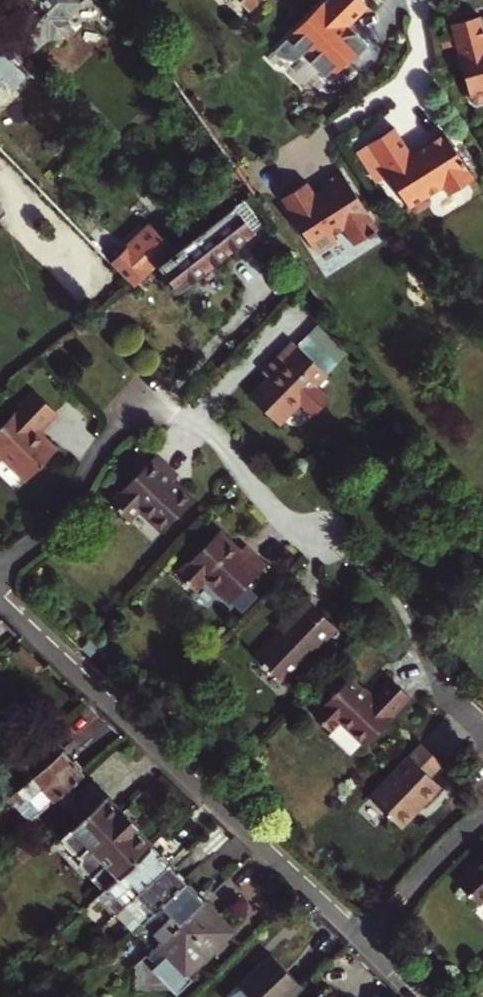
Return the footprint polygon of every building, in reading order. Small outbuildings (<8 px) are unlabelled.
[(25,3),(19,9),(21,11),(10,22),(35,48),(49,35),(52,37),(59,37),(66,30),(65,24),(67,22),(75,31),(81,25),(96,24),(102,30),(114,18),(96,0),(83,0),(79,4),(75,0),(23,0),(25,3)] [(250,11),(262,0),(240,0),(250,11)] [(273,52),(278,56),(296,61),(303,55),(325,77),(327,75),(330,79),(347,63),(349,64),(367,46),(355,34),(350,35),(348,27),(368,8),(360,0),(326,0),(273,52)] [(480,16),(451,24),(471,102),(476,105),(482,103),(482,29),(480,16)] [(0,44),(0,81),(2,79),(10,87),(26,71),(0,44)] [(191,134),(198,129),(188,115),(181,120),(191,134)] [(445,133),(428,143),(416,151),(411,154),(394,127),(368,143),(411,211),(417,213),(428,206),(429,200),(427,196),(443,186),(448,194),(473,178),(445,133)] [(353,244),(367,235),(369,238),(376,233),(374,231),(378,229),(367,213),(371,210),(364,199),(360,202),(341,171),(321,184),(322,187),(325,191),(317,197),(314,193),(307,182),(281,198),(316,253),(336,241),(332,235),(343,229),(353,244)] [(322,187),(314,193),(317,197),(325,191),(322,187)] [(265,225),(245,199),(160,264),(181,291),(265,225)] [(134,284),(157,261),(159,259),(137,236),(112,261),(134,284)] [(305,332),(295,343),(326,372),(335,361),(305,332)] [(285,357),(267,375),(249,394),(278,422),(299,400),(311,412),(326,397),(313,385),(326,372),(295,343),(289,337),(277,350),(285,357)] [(285,357),(277,350),(259,368),(267,375),(285,357)] [(36,390),(0,427),(0,454),(28,481),(59,449),(44,435),(38,429),(41,426),(56,410),(36,390)] [(47,432),(41,426),(38,429),(44,435),(47,432)] [(149,454),(101,503),(120,520),(130,509),(154,532),(185,499),(165,480),(171,474),(149,454)] [(213,531),(171,575),(187,590),(197,580),(222,604),(258,566),(238,546),(233,551),(213,531)] [(278,627),(252,654),(280,681),(331,628),(299,597),(273,623),(278,627)] [(367,697),(328,664),(313,680),(319,686),(322,683),(330,691),(308,714),(325,730),(335,720),(361,745),(406,698),(386,678),(367,697)] [(61,749),(50,738),(6,778),(17,790),(61,749)] [(437,764),(417,744),(365,799),(395,828),(435,787),(424,776),(437,764)] [(61,749),(17,790),(38,813),(56,797),(68,787),(82,773),(61,749)] [(68,787),(56,797),(78,820),(102,796),(89,783),(76,795),(68,787)] [(78,864),(102,889),(148,844),(102,796),(78,820),(52,845),(74,868),(78,864)] [(148,844),(102,889),(97,893),(114,912),(120,906),(166,863),(148,844)] [(452,882),(474,904),(482,896),(482,857),(480,854),(452,882)] [(166,863),(120,906),(124,910),(121,913),(135,927),(141,921),(184,880),(166,863)] [(184,880),(141,921),(160,940),(202,899),(184,880)] [(202,899),(160,940),(153,946),(145,955),(137,962),(146,972),(141,977),(160,996),(171,996),(182,987),(177,982),(231,929),(202,899)] [(160,940),(141,921),(135,927),(153,946),(160,940)] [(252,996),(288,996),(301,984),(269,952),(238,982),(252,996)]
